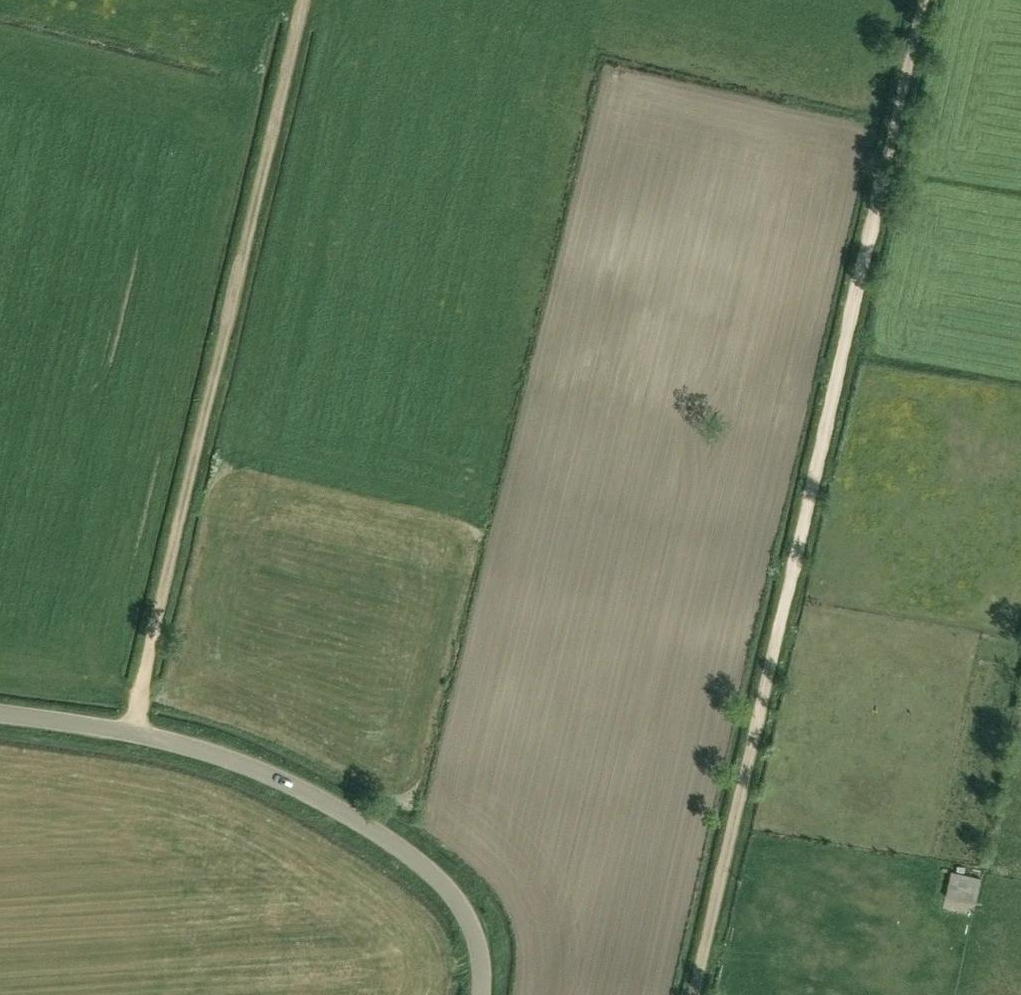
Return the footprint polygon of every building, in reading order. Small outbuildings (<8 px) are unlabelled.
[(951,874),(950,896),(980,897),(981,875),(951,874)]
